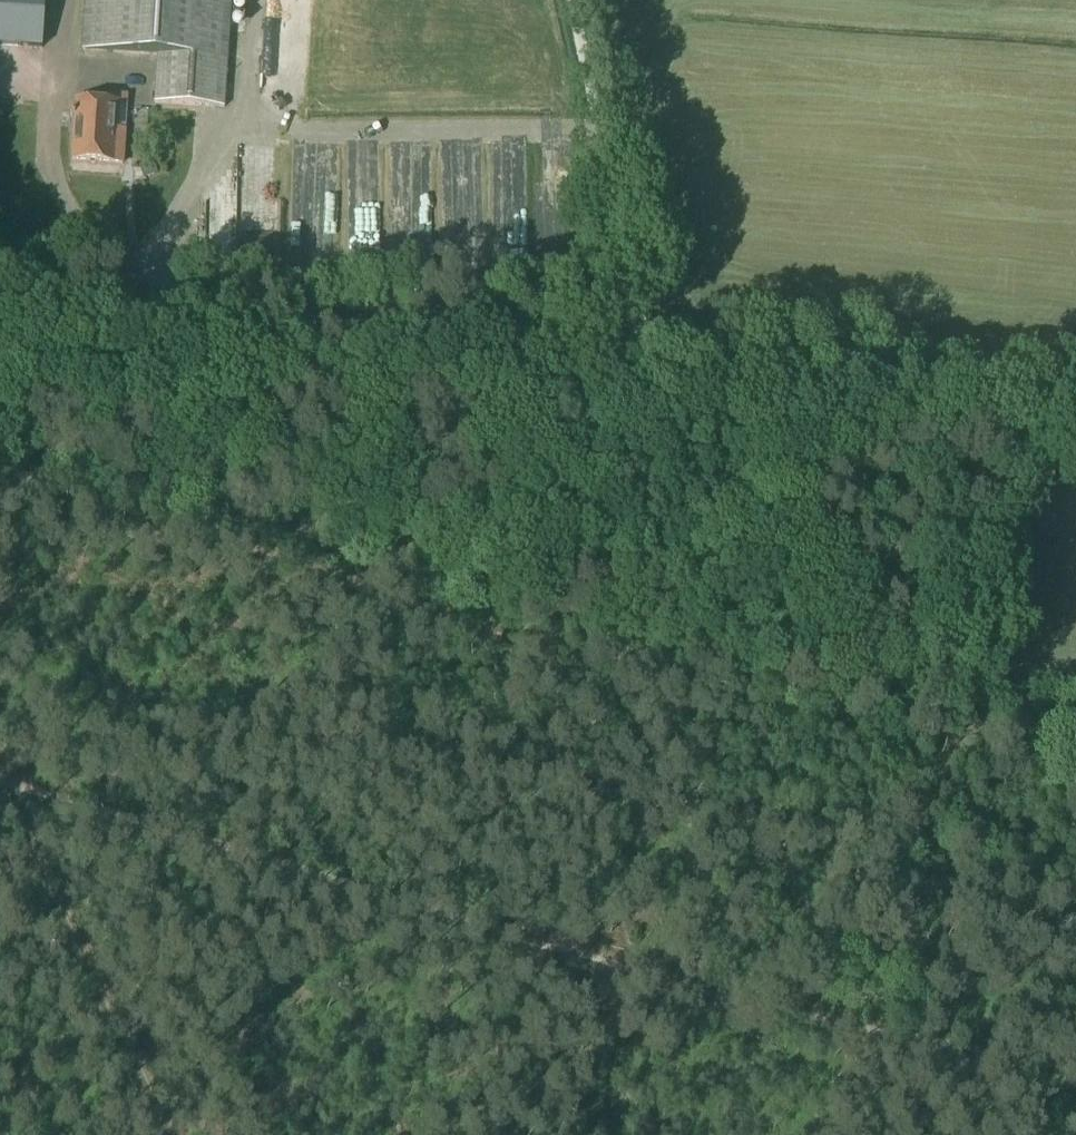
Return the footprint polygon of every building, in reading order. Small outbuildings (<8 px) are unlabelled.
[(43,49),(46,0),(0,0),(0,46),(43,49)] [(230,0),(87,0),(83,52),(157,58),(155,106),(224,110),(230,0)] [(74,118),(72,161),(123,164),(124,146),(115,145),(118,105),(76,102),(75,115),(72,115),(72,118),(74,118)] [(463,147),(439,148),(440,191),(465,190),(463,147)] [(153,164),(139,168),(143,179),(157,175),(153,164)] [(224,263),(222,195),(197,196),(199,263),(224,263)]
